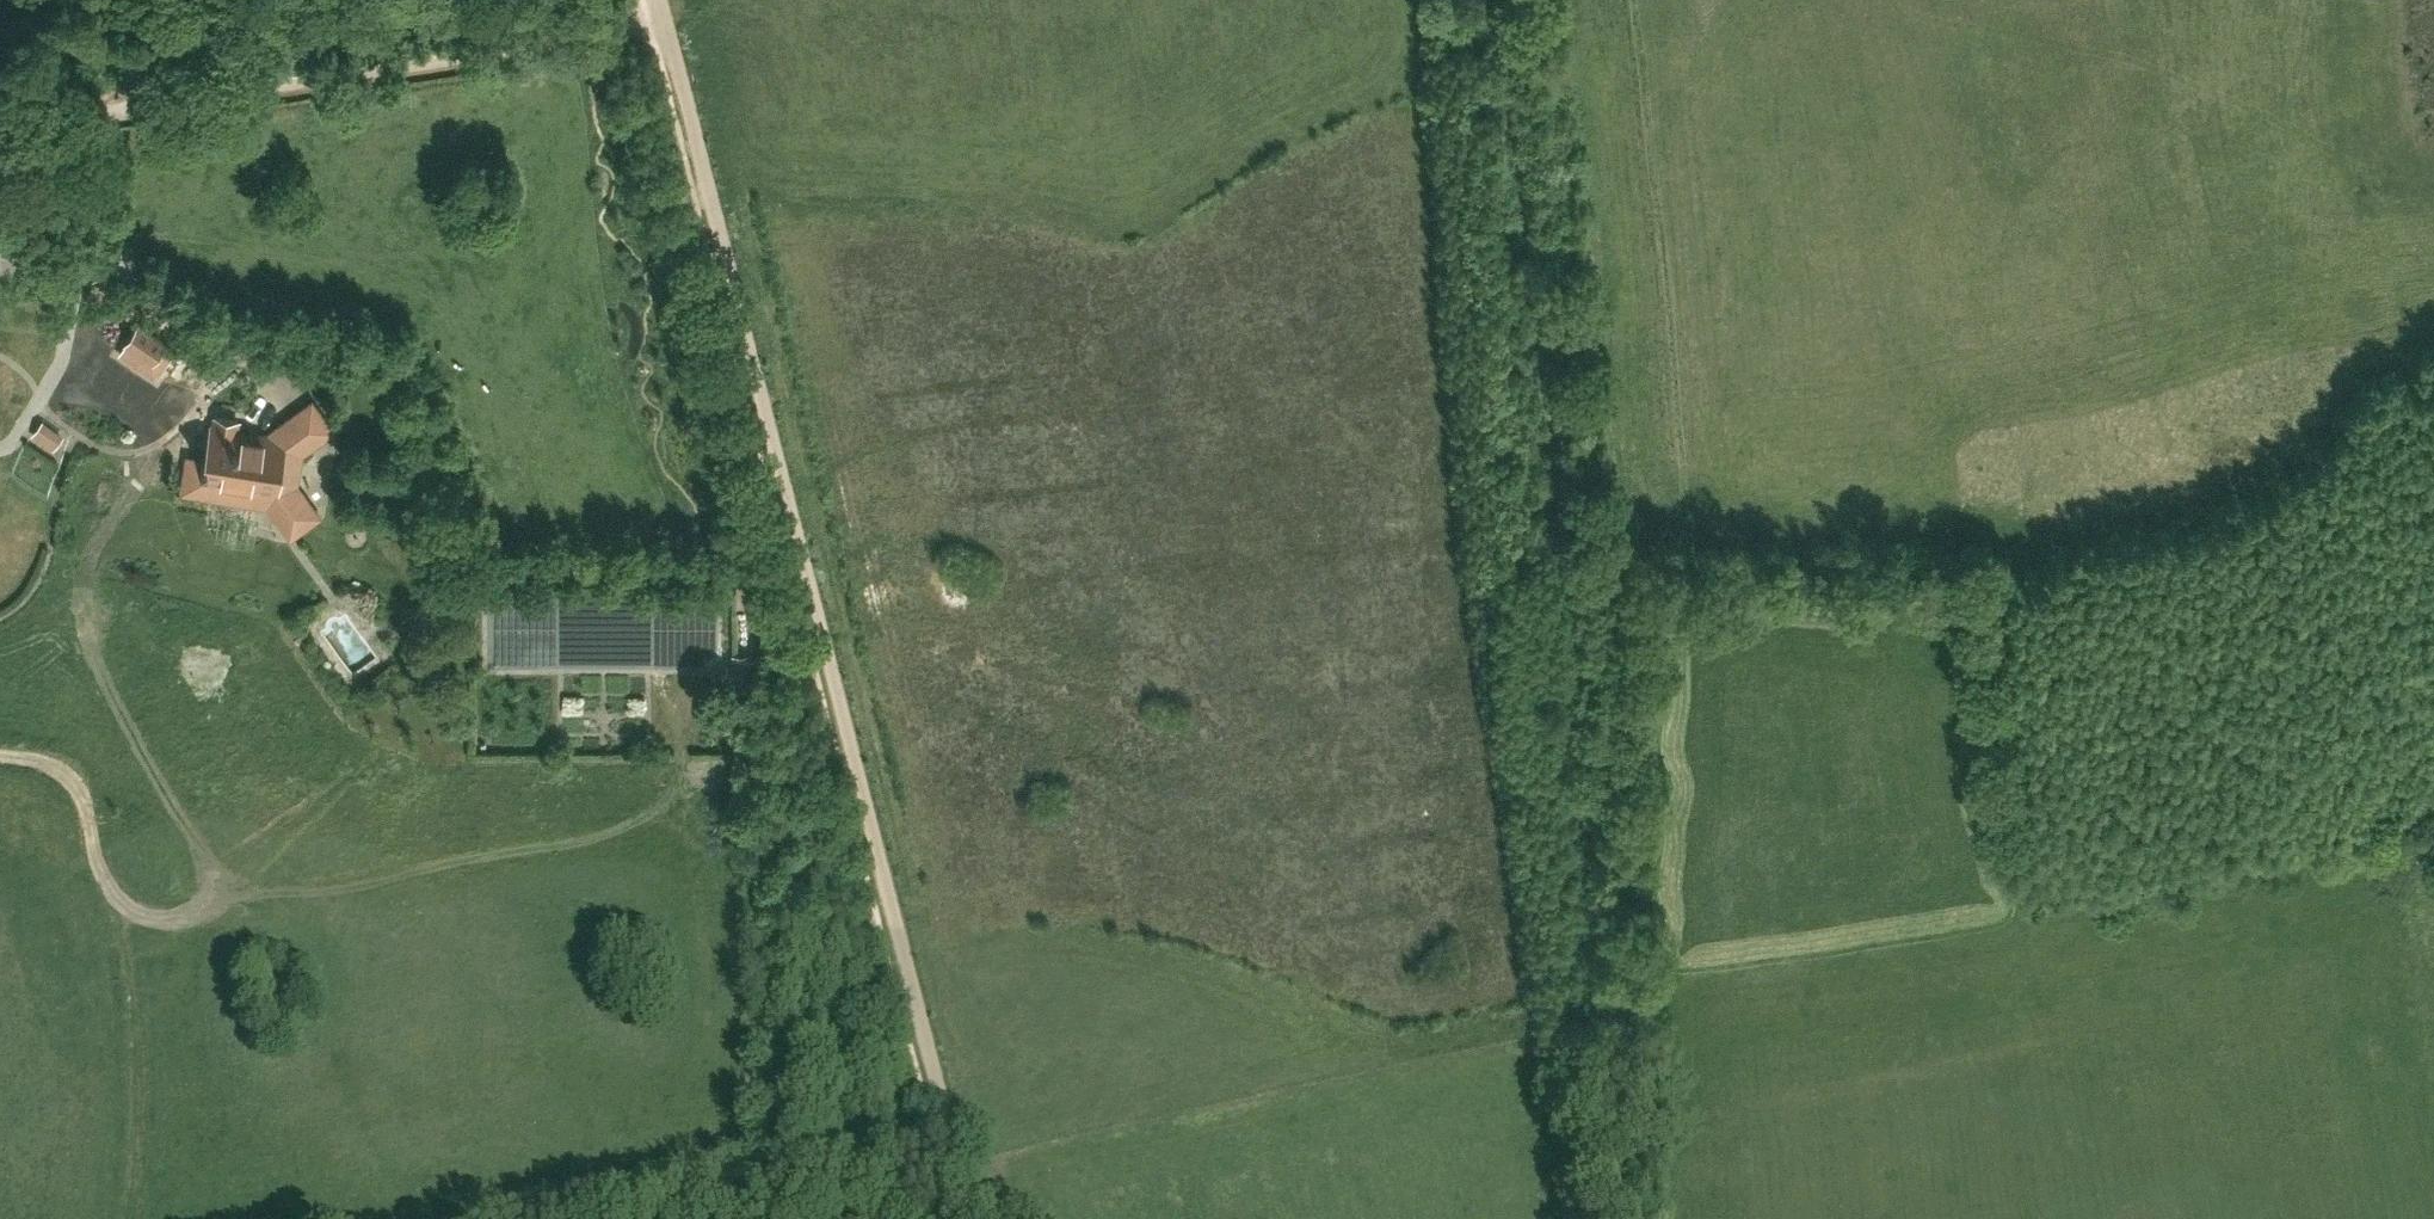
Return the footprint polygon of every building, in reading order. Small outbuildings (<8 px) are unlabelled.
[(138,327),(118,356),(156,381),(175,353),(138,327)] [(111,363),(94,390),(110,400),(127,373),(111,363)] [(183,488),(214,493),(217,478),(263,485),(280,509),(279,518),(289,532),(315,514),(292,483),(298,450),(304,446),(293,432),(283,440),(275,428),(265,435),(235,430),(237,418),(214,414),(212,426),(209,426),(204,459),(188,457),(183,488)] [(61,437),(42,424),(34,434),(53,448),(61,437)] [(734,653),(735,684),(748,683),(747,677),(754,676),(753,659),(747,659),(746,653),(734,653)]
